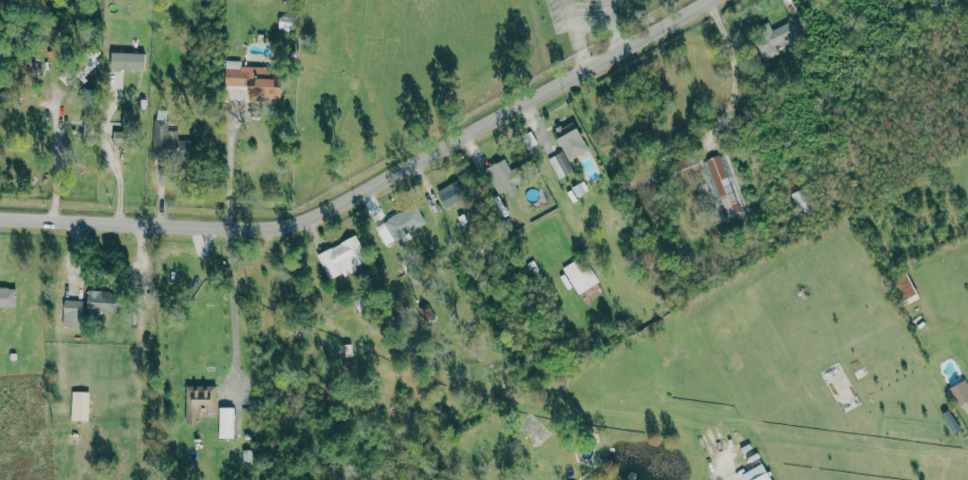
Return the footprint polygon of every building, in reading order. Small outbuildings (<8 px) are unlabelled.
[(765,60),(779,54),(776,46),(802,34),(795,19),(772,30),(769,22),(752,29),(765,60)] [(80,61),(62,74),(73,90),(86,81),(82,76),(103,62),(92,48),(78,58),(80,61)] [(144,70),(145,54),(111,53),(111,69),(144,70)] [(247,97),(281,98),(282,80),(270,79),(270,67),(241,66),(241,61),(226,60),(225,86),(248,87),(247,97)] [(43,64),(28,65),(29,77),(44,76),(43,64)] [(179,153),(179,130),(167,130),(167,110),(153,110),(153,153),(179,153)] [(589,150),(573,121),(553,131),(568,161),(589,150)] [(549,158),(557,178),(572,172),(564,152),(549,158)] [(726,219),(744,211),(721,154),(703,161),(726,219)] [(486,167),(496,194),(507,190),(510,198),(520,194),(515,182),(521,179),(517,168),(510,171),(506,160),(486,167)] [(437,191),(445,208),(467,198),(459,180),(437,191)] [(589,190),(584,181),(571,188),(576,198),(589,190)] [(408,232),(425,224),(416,205),(383,220),(393,241),(400,238),(402,242),(411,237),(408,232)] [(328,280),(368,262),(356,236),(316,254),(328,280)] [(562,268),(578,294),(598,282),(583,256),(562,268)] [(892,277),(902,301),(917,295),(907,271),(892,277)] [(604,294),(599,284),(580,293),(584,303),(604,294)] [(16,306),(15,287),(0,288),(0,307),(16,306)] [(87,312),(118,312),(119,292),(87,291),(87,312)] [(63,327),(80,327),(81,300),(63,300),(63,327)] [(958,407),(967,401),(967,384),(965,380),(948,389),(958,407)] [(186,386),(186,424),(198,424),(199,412),(216,412),(216,386),(186,386)] [(88,421),(89,392),(72,392),(71,421),(88,421)] [(234,439),(234,408),(219,408),(219,439),(234,439)] [(955,434),(961,430),(948,411),(942,415),(955,434)] [(745,479),(772,479),(764,463),(743,474),(745,479)]
